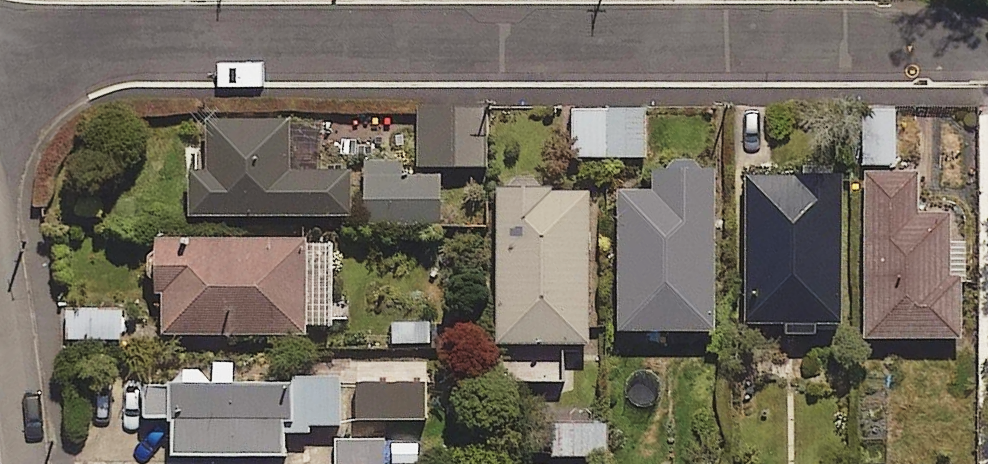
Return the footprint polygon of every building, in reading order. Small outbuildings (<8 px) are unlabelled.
[(482,102),(419,101),(418,160),(482,161),(482,102)] [(861,104),(861,162),(896,162),(896,104),(861,104)] [(646,106),(570,106),(570,152),(646,152),(646,106)] [(319,116),(209,116),(209,164),(191,164),(191,209),(350,208),(349,163),(320,163),(319,116)] [(402,156),(364,157),(364,218),(440,218),(439,170),(402,170),(402,156)] [(713,164),(652,164),(652,184),(618,184),(619,324),(715,323),(713,164)] [(916,211),(916,169),(865,169),(864,332),(962,332),(963,241),(947,241),(948,211),(916,211)] [(744,318),(783,317),(783,327),(817,326),(817,316),(842,316),(839,170),(741,173),(744,318)] [(540,347),(540,335),(586,336),(589,182),(497,181),(495,335),(520,335),(520,347),(540,347)] [(305,232),(156,233),(157,328),(305,328),(305,232)] [(69,307),(69,343),(123,343),(123,307),(69,307)] [(433,377),(433,320),(389,320),(389,377),(433,377)] [(231,376),(229,353),(170,357),(171,374),(141,376),(143,412),(170,410),(172,452),(282,446),(281,424),(342,420),(339,370),(231,376)] [(606,421),(552,420),(552,452),(606,452),(606,421)] [(336,437),(336,463),(383,463),(383,436),(336,437)]
